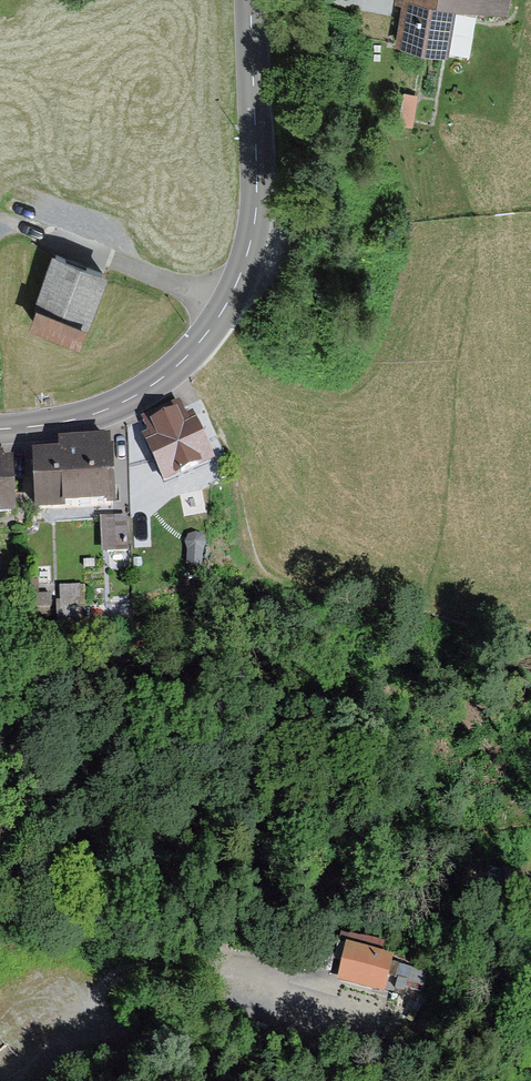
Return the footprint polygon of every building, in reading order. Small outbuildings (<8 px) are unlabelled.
[(396,44),(449,53),(458,4),(507,13),(510,0),(396,0),(396,2),(403,3),(396,44)] [(419,93),(404,91),(401,113),(415,115),(419,93)] [(29,322),(81,341),(87,324),(89,324),(109,271),(54,251),(35,303),(37,303),(29,322)] [(142,436),(165,486),(216,462),(194,413),(187,416),(180,400),(141,418),(148,434),(142,436)] [(32,452),(35,513),(65,512),(65,508),(117,506),(114,449),(111,449),(111,437),(59,440),(59,451),(32,452)] [(16,515),(13,458),(4,458),(4,452),(0,452),(0,516),(16,515)] [(127,517),(101,518),(103,553),(129,551),(127,517)] [(187,551),(187,565),(203,565),(203,551),(206,545),(204,537),(196,533),(188,536),(185,543),(187,551)] [(39,581),(30,581),(31,616),(53,616),(53,594),(39,594),(39,581)] [(84,586),(59,586),(60,601),(56,601),(57,622),(85,621),(84,586)] [(394,958),(346,945),(336,983),(385,995),(394,958)]
